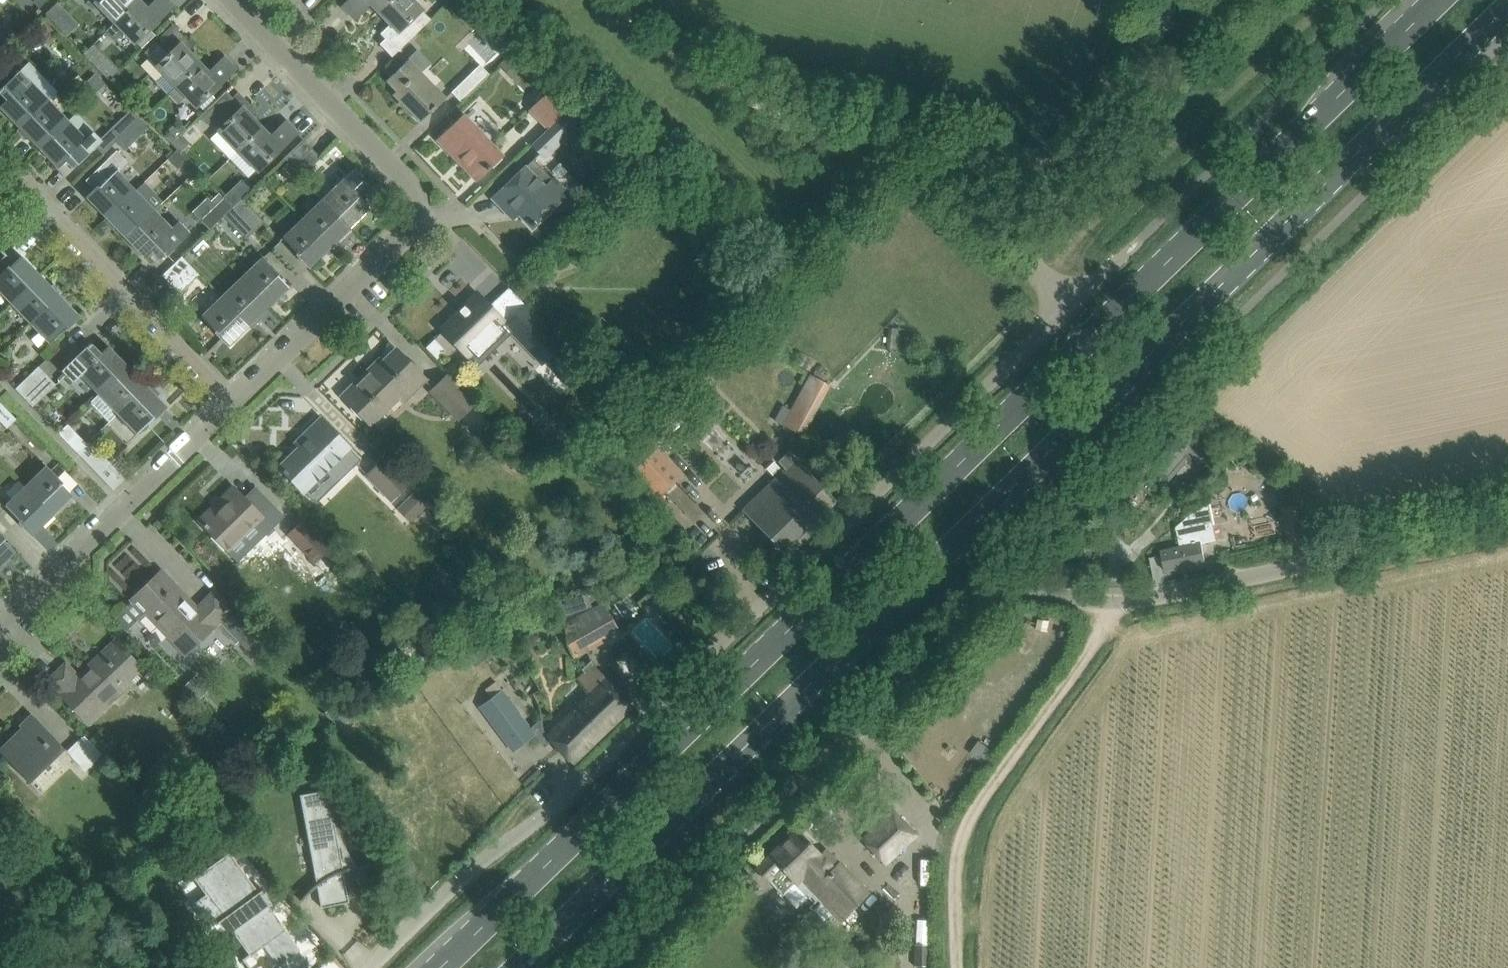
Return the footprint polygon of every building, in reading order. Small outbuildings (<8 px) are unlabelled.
[(45,12),(56,23),(68,11),(58,0),(45,12)] [(116,22),(138,0),(96,0),(116,22)] [(125,31),(136,42),(173,5),(168,0),(157,0),(147,10),(138,0),(116,22),(106,31),(115,40),(125,31)] [(378,11),(390,0),(350,0),(343,6),(354,17),(370,2),(378,11)] [(389,34),(379,44),(392,57),(431,18),(414,0),(390,0),(378,11),(390,23),(382,31),(383,32),(385,30),(389,34)] [(50,44),(59,35),(50,26),(41,17),(32,25),(50,44)] [(3,42),(13,33),(7,26),(0,33),(0,39),(3,42)] [(193,45),(176,28),(148,55),(177,85),(199,64),(188,52),(196,44),(195,43),(193,45)] [(177,104),(187,95),(197,106),(235,69),(224,58),(208,73),(199,64),(177,85),(168,94),(177,104)] [(393,94),(420,122),(446,97),(409,58),(386,80),(396,91),(393,94)] [(1,108),(20,128),(49,100),(58,92),(29,61),(0,89),(0,92),(8,100),(1,108)] [(111,61),(102,70),(109,78),(109,77),(118,69),(111,61)] [(481,62),(451,91),(461,101),(491,73),(481,62)] [(106,83),(95,72),(85,81),(96,92),(106,83)] [(209,119),(239,149),(261,127),(249,115),(257,108),(257,107),(255,109),(238,91),(209,119)] [(547,128),(568,109),(550,91),(530,110),(547,128)] [(68,119),(49,100),(20,128),(17,131),(26,140),(29,137),(38,147),(56,131),(68,119)] [(82,134),(68,119),(56,131),(38,147),(58,168),(66,161),(67,163),(68,162),(73,168),(95,146),(102,153),(140,118),(131,109),(100,139),(89,128),(82,134)] [(581,122),(568,109),(547,128),(531,145),(543,157),(581,122)] [(502,155),(464,115),(437,140),(456,159),(458,158),(477,178),(502,155)] [(125,150),(149,127),(140,118),(102,153),(103,154),(116,141),(125,150)] [(193,122),(172,142),(179,149),(181,151),(201,131),(193,122)] [(261,127),(239,149),(258,169),(296,133),(286,122),(270,137),(261,127)] [(292,167),(311,148),(303,139),(283,158),(292,167)] [(311,148),(292,167),(301,176),(320,158),(311,148)] [(181,151),(179,149),(168,158),(178,168),(188,159),(181,151)] [(136,190),(116,170),(126,160),(116,150),(85,180),(93,189),(94,191),(87,198),(106,218),(136,190)] [(533,159),(493,198),(494,199),(500,193),(532,227),(559,201),(546,187),(552,182),(533,159)] [(224,196),(225,197),(234,206),(242,198),(251,189),(242,179),(224,196)] [(370,209),(342,180),(323,198),(351,227),(370,209)] [(136,190),(106,218),(103,220),(112,230),(115,227),(125,237),(155,209),(136,190)] [(210,228),(225,215),(234,206),(225,197),(202,220),(210,228)] [(242,198),(234,206),(256,229),(264,221),(242,198)] [(339,238),(351,227),(323,198),(302,218),(330,247),(333,250),(342,241),(339,238)] [(234,206),(225,215),(247,238),(256,229),(234,206)] [(160,259),(188,232),(178,221),(171,227),(155,209),(125,237),(145,258),(152,251),(160,259)] [(330,247),(302,218),(282,238),(310,266),(330,247)] [(11,303),(40,275),(21,255),(14,262),(12,261),(11,262),(12,264),(2,274),(0,272),(0,291),(11,303)] [(170,284),(190,265),(181,256),(162,275),(170,284)] [(261,258),(241,277),(269,306),(289,287),(261,258)] [(190,265),(170,284),(179,293),(199,274),(190,265)] [(11,303),(31,324),(60,296),(62,293),(53,283),(50,286),(40,275),(11,303)] [(241,277),(221,296),(249,326),(252,328),(261,319),(258,316),(269,306),(241,277)] [(459,313),(442,329),(443,329),(466,354),(467,356),(468,355),(476,365),(511,331),(528,349),(548,329),(525,306),(506,324),(489,307),(478,295),(466,306),(464,304),(457,311),(459,313)] [(50,343),(68,326),(79,315),(60,296),(31,324),(50,343)] [(221,296),(201,316),(229,345),(249,326),(221,296)] [(434,339),(426,347),(437,359),(445,351),(434,339)] [(83,377),(99,394),(128,366),(108,346),(100,353),(90,343),(62,370),(76,384),(83,377)] [(368,371),(343,396),(370,424),(420,375),(396,350),(382,364),(383,366),(373,376),(368,371)] [(39,365),(15,388),(25,398),(49,375),(39,365)] [(99,394),(118,414),(147,386),(150,383),(149,383),(141,374),(138,377),(128,366),(99,394)] [(448,374),(432,389),(459,416),(474,402),(448,374)] [(57,383),(49,375),(25,398),(33,407),(57,383)] [(828,385),(811,375),(784,426),(801,435),(828,385)] [(147,386),(118,414),(137,433),(149,422),(151,424),(160,414),(158,413),(166,406),(159,399),(163,395),(151,382),(152,382),(151,381),(149,383),(150,383),(147,386)] [(685,400),(675,410),(688,424),(698,414),(685,400)] [(0,402),(0,421),(7,428),(16,419),(0,402)] [(279,466),(283,470),(305,492),(349,448),(320,418),(308,430),(312,434),(279,466)] [(67,424),(58,433),(68,443),(77,434),(67,424)] [(1157,471),(1169,482),(1188,461),(1200,471),(1210,459),(1186,438),(1157,471)] [(90,441),(78,453),(113,490),(125,478),(90,441)] [(634,470),(658,496),(681,475),(657,448),(634,470)] [(836,501),(788,452),(778,463),(784,469),(742,510),(783,552),(836,501)] [(1026,500),(1062,461),(1054,454),(1018,492),(1026,500)] [(410,481),(387,456),(368,475),(391,499),(410,481)] [(26,485),(53,514),(73,495),(45,467),(26,485)] [(32,534),(53,514),(26,485),(5,506),(32,534)] [(278,513),(255,489),(244,499),(233,487),(199,521),(227,550),(262,516),(268,522),(278,513)] [(399,506),(414,521),(433,502),(418,488),(399,506)] [(1161,551),(1166,572),(1206,563),(1202,543),(1216,540),(1208,499),(1177,528),(1181,547),(1161,551)] [(303,519),(287,535),(315,564),(331,548),(303,519)] [(15,551),(0,535),(0,565),(15,551)] [(134,585),(152,567),(132,545),(113,562),(134,585)] [(263,643),(214,592),(197,608),(161,571),(127,605),(129,607),(132,604),(130,602),(136,597),(148,609),(145,612),(146,613),(185,654),(219,621),(251,655),(263,643)] [(566,644),(574,658),(620,632),(604,606),(563,629),(566,644)] [(1039,618),(1037,628),(1047,630),(1049,620),(1039,618)] [(65,664),(48,680),(89,722),(143,670),(115,641),(114,642),(118,646),(96,667),(92,663),(77,676),(65,664)] [(583,733),(592,743),(631,706),(605,678),(593,666),(579,679),(591,692),(567,715),(571,719),(574,717),(577,721),(579,719),(584,724),(582,726),(586,730),(583,733)] [(482,707),(514,750),(534,736),(544,746),(551,740),(546,735),(547,735),(539,724),(528,732),(503,691),(482,707)] [(29,782),(65,748),(32,715),(23,724),(21,721),(18,724),(25,731),(2,752),(0,750),(0,752),(29,782)] [(572,763),(592,743),(583,733),(586,730),(582,726),(584,724),(579,719),(577,721),(574,717),(571,719),(567,715),(547,735),(546,735),(551,740),(572,763)] [(99,731),(90,740),(103,754),(112,745),(99,731)] [(86,770),(103,754),(90,740),(84,734),(67,751),(86,770)] [(971,753),(984,762),(992,750),(979,741),(971,753)] [(327,790),(300,795),(300,797),(305,796),(307,808),(306,808),(311,833),(312,833),(318,868),(314,869),(316,884),(317,886),(329,878),(343,872),(357,868),(356,866),(334,827),(327,790)] [(874,824),(861,837),(872,847),(886,860),(912,833),(895,816),(880,831),(874,824)] [(757,869),(767,880),(768,879),(782,893),(800,876),(840,917),(866,892),(838,864),(833,869),(820,857),(821,856),(796,830),(757,869)] [(223,901),(244,967),(286,967),(260,889),(223,901)] [(346,889),(320,904),(320,907),(348,902),(346,889)] [(927,964),(928,944),(916,943),(916,964),(927,964)]
